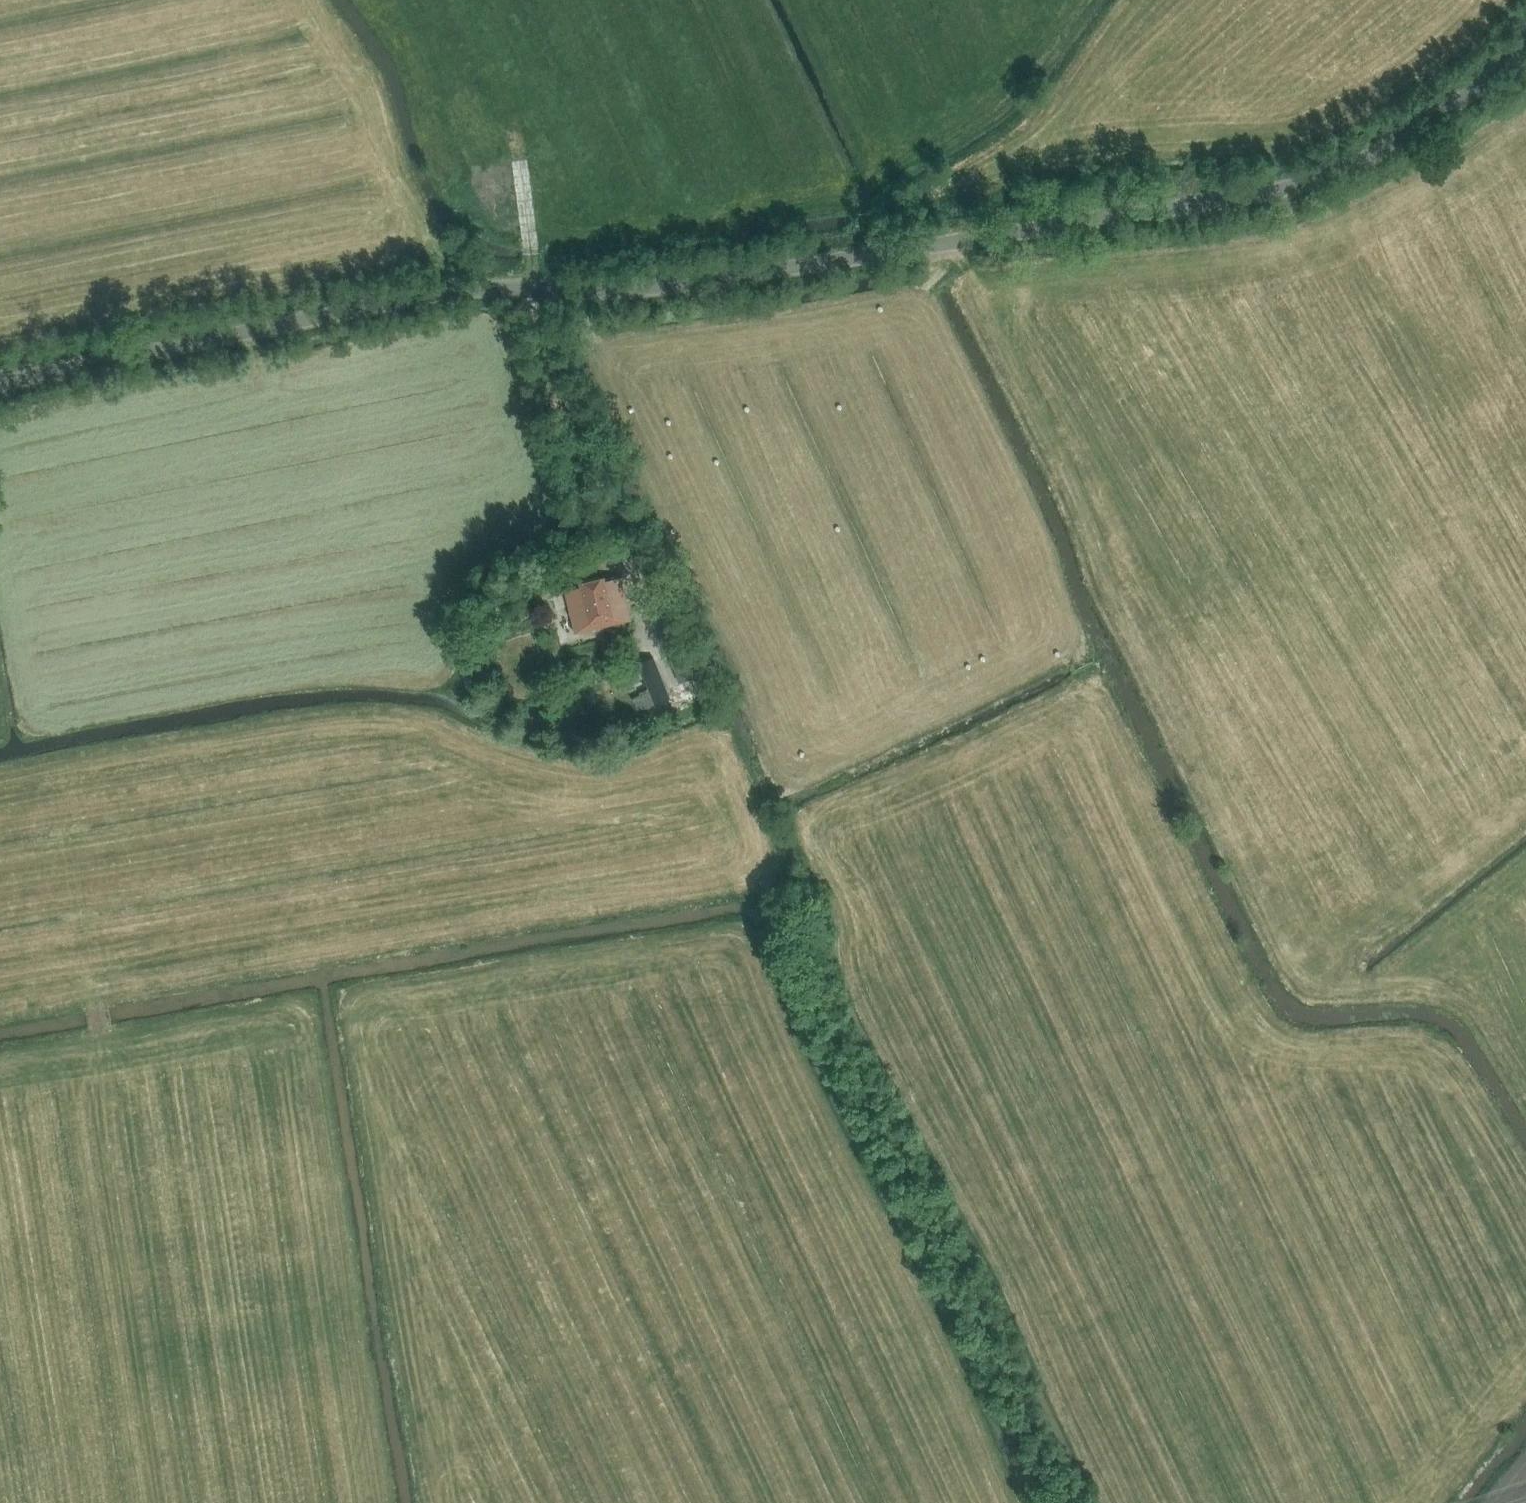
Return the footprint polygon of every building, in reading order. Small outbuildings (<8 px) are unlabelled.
[(565,591),(574,633),(630,620),(621,578),(605,581),(604,577),(580,583),(580,587),(565,591)] [(686,645),(666,652),(678,683),(668,687),(675,707),(699,698),(701,706),(712,702),(695,658),(691,660),(686,645)] [(653,658),(637,663),(647,689),(639,692),(640,696),(633,699),(637,711),(668,699),(653,658)]
